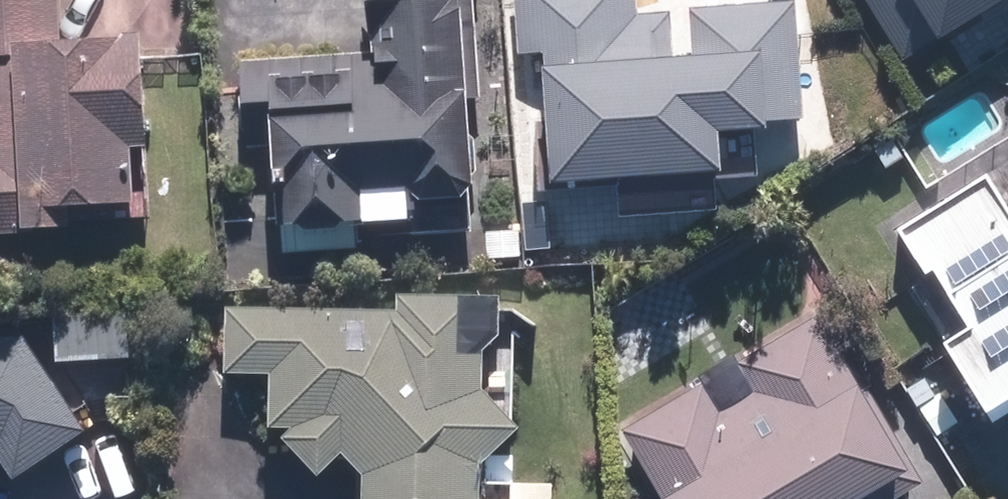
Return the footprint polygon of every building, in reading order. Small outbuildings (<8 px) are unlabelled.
[(89,227),(89,198),(160,197),(159,134),(179,133),(177,22),(81,24),(81,0),(0,0),(0,229),(89,227)] [(293,250),(371,246),(370,234),(478,230),(476,190),(492,190),(484,0),(382,0),(384,49),(251,55),(253,109),(287,107),(293,250)] [(519,52),(560,52),(560,174),(761,174),(761,122),(810,122),(810,10),(704,11),(704,49),(681,49),(681,10),(645,10),(645,0),(519,0),(519,52)] [(909,61),(1007,0),(871,0),(909,61)] [(987,321),(953,344),(1000,416),(1007,410),(1007,179),(996,161),(897,225),(930,276),(949,263),(987,321)] [(519,401),(524,290),(408,285),(407,306),(236,298),(232,365),(283,367),(281,404),(333,471),(360,449),(358,498),(564,498),(565,477),(516,475),(517,440),(537,422),(519,401)] [(634,425),(681,498),(870,498),(930,461),(829,302),(634,425)] [(145,305),(70,305),(70,359),(144,359),(145,305)] [(10,449),(32,479),(104,426),(35,332),(0,333),(0,449),(10,449)]
